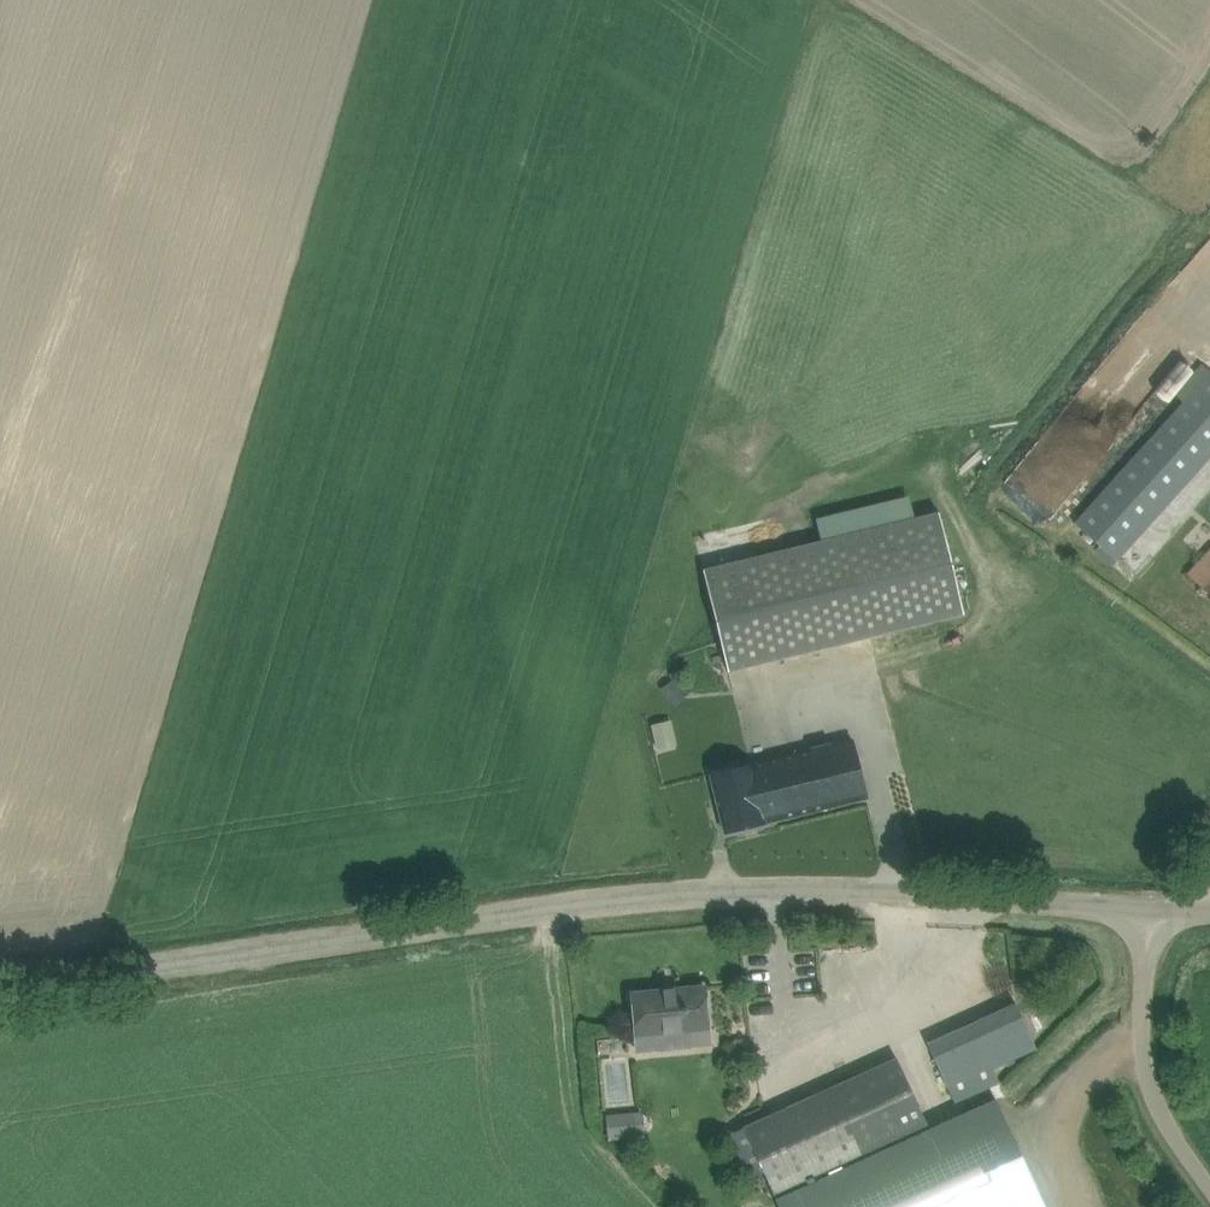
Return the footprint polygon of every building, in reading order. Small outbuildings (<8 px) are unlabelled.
[(1074,522),(1117,561),(1209,459),(1209,372),(1202,365),(1175,396),(1182,404),(1074,522)] [(728,673),(964,615),(938,512),(703,569),(728,673)] [(1200,582),(1209,591),(1209,571),(1200,582)] [(661,688),(675,706),(686,697),(674,682),(672,679),(661,688)] [(672,718),(653,722),(659,747),(678,742),(672,718)] [(868,797),(862,774),(853,736),(711,770),(726,832),(868,797)] [(638,1049),(668,1047),(691,1044),(690,1029),(710,1028),(706,986),(632,993),(634,1013),(630,1014),(631,1027),(635,1027),(638,1049)] [(928,1043),(948,1087),(956,1103),(998,1084),(991,1067),(1037,1047),(1017,1003),(928,1043)] [(731,1134),(751,1177),(763,1171),(774,1194),(928,1123),(897,1057),(731,1134)] [(995,1091),(928,1123),(774,1194),(779,1206),(1050,1206),(995,1091)] [(643,1112),(635,1112),(607,1115),(606,1115),(609,1141),(646,1137),(643,1112)]
